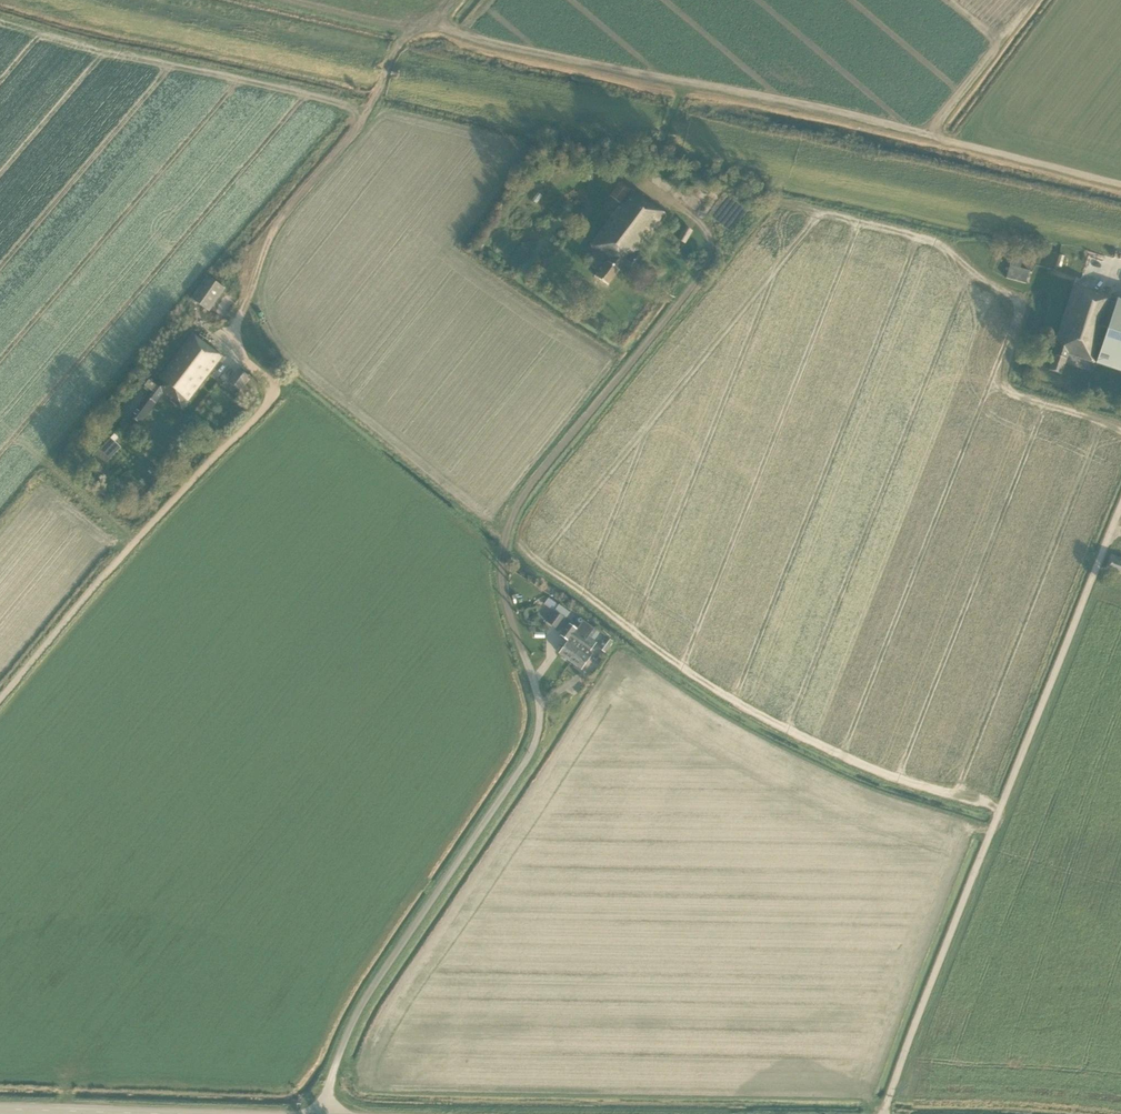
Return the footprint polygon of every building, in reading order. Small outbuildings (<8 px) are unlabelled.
[(637,258),(635,256),(666,215),(621,182),(610,196),(621,204),(590,245),(609,259),(596,276),(609,285),(628,260),(633,264),(637,258)] [(721,198),(722,212),(740,211),(740,197),(721,198)] [(678,239),(685,244),(692,231),(685,227),(678,239)] [(1010,266),(1006,279),(1025,284),(1029,272),(1010,266)] [(191,299),(209,312),(225,289),(207,276),(191,299)] [(1117,300),(1116,304),(1113,304),(1115,299),(1073,286),(1055,342),(1058,343),(1049,371),(1061,375),(1068,355),(1095,364),(1106,329),(1108,330),(1097,364),(1120,371),(1120,301),(1117,300)] [(130,417),(140,425),(164,395),(183,410),(224,357),(194,333),(157,381),(149,375),(139,387),(147,394),(130,417)] [(181,439),(189,431),(184,427),(177,435),(181,439)] [(102,468),(121,448),(110,438),(92,458),(102,468)] [(1120,575),(1120,558),(1111,555),(1106,569),(1120,575)] [(557,630),(565,619),(553,611),(546,622),(557,630)] [(575,617),(569,626),(574,630),(581,621),(575,617)] [(577,629),(559,654),(572,663),(589,637),(577,629)] [(596,642),(589,637),(572,663),(581,670),(593,654),(590,651),(596,642)] [(606,637),(599,648),(605,652),(613,641),(606,637)]
